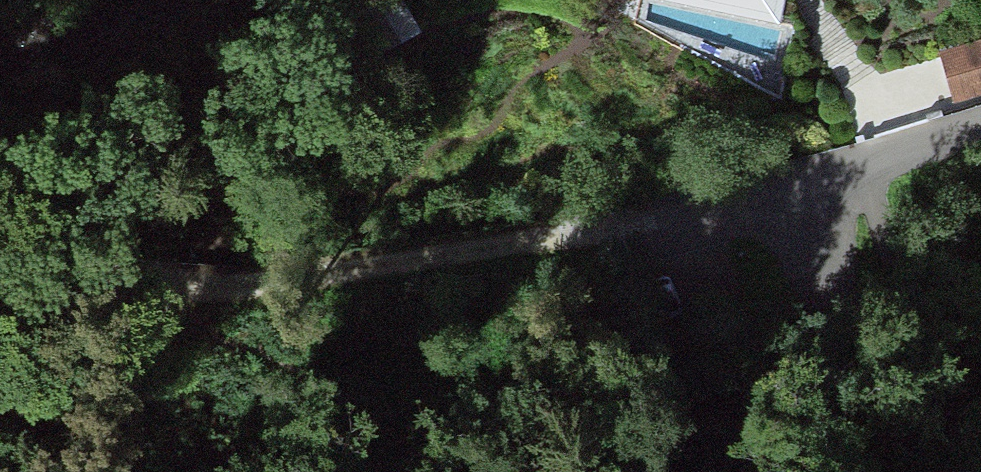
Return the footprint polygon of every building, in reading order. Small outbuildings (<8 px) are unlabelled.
[(980,93),(980,49),(946,59),(957,100),(980,93)]
